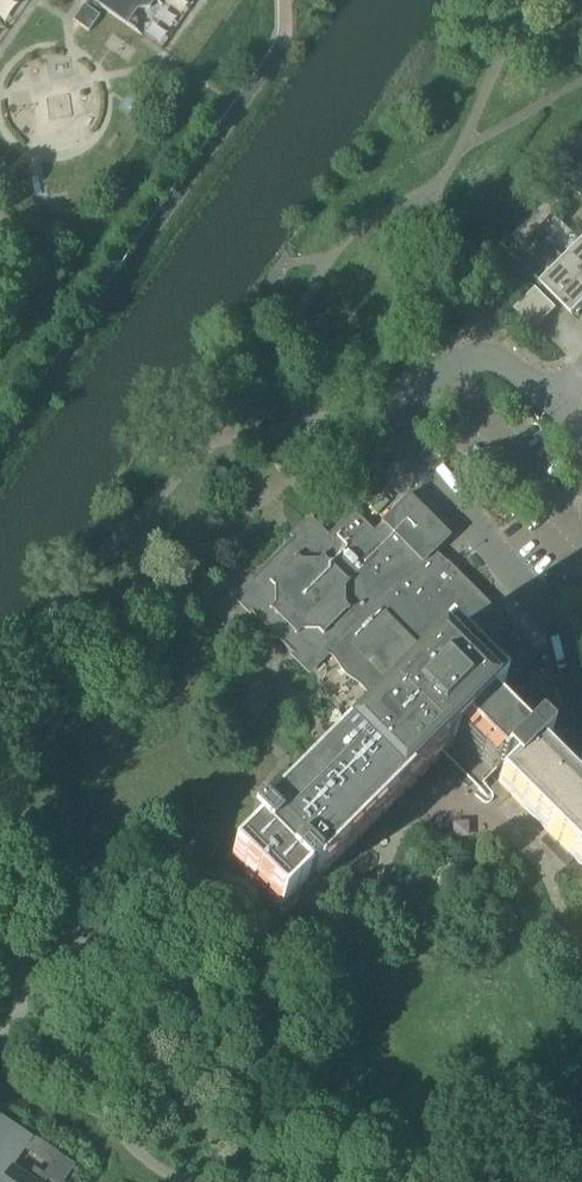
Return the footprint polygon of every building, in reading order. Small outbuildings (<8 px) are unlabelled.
[(133,31),(134,29),(133,29),(137,25),(136,20),(131,17),(136,10),(148,8),(149,9),(154,1),(155,0),(89,0),(133,31)] [(72,21),(79,26),(88,32),(99,16),(83,5),(72,21)] [(564,191),(550,205),(552,214),(566,200),(564,191)] [(545,210),(531,223),(534,232),(547,218),(545,210)] [(534,232),(531,223),(518,237),(520,245),(534,232)] [(564,259),(581,278),(581,244),(580,243),(564,259)] [(564,259),(540,283),(572,315),(581,306),(581,278),(564,259)] [(536,288),(525,299),(545,319),(556,308),(536,288)] [(545,319),(525,299),(520,309),(541,330),(545,319)] [(359,514),(334,541),(314,521),(240,596),(315,671),(332,654),(333,655),(335,656),(338,658),(340,660),(342,662),(343,664),(346,670),(347,672),(349,674),(351,676),(356,679),(358,681),(363,683),(365,685),(367,687),(368,688),(370,690),(373,696),(376,701),(377,703),(380,708),(268,820),(271,823),(263,831),(262,830),(247,845),(237,855),(288,906),(321,872),(323,875),(360,838),(443,750),(466,774),(477,785),(480,782),(483,779),(485,781),(505,762),(512,769),(498,783),(581,868),(581,766),(562,747),(567,742),(552,715),(537,724),(539,727),(537,728),(535,730),(523,717),(525,715),(523,713),(501,691),(538,655),(519,635),(512,642),(500,630),(507,623),(446,562),(443,564),(432,553),(449,537),(407,496),(408,502),(387,524),(390,527),(382,535),(359,514)] [(32,1175),(29,1179),(13,1167),(25,1149),(53,1170),(47,1179),(52,1181),(64,1181),(75,1167),(21,1128),(0,1159),(0,1181),(42,1181),(32,1175)]
